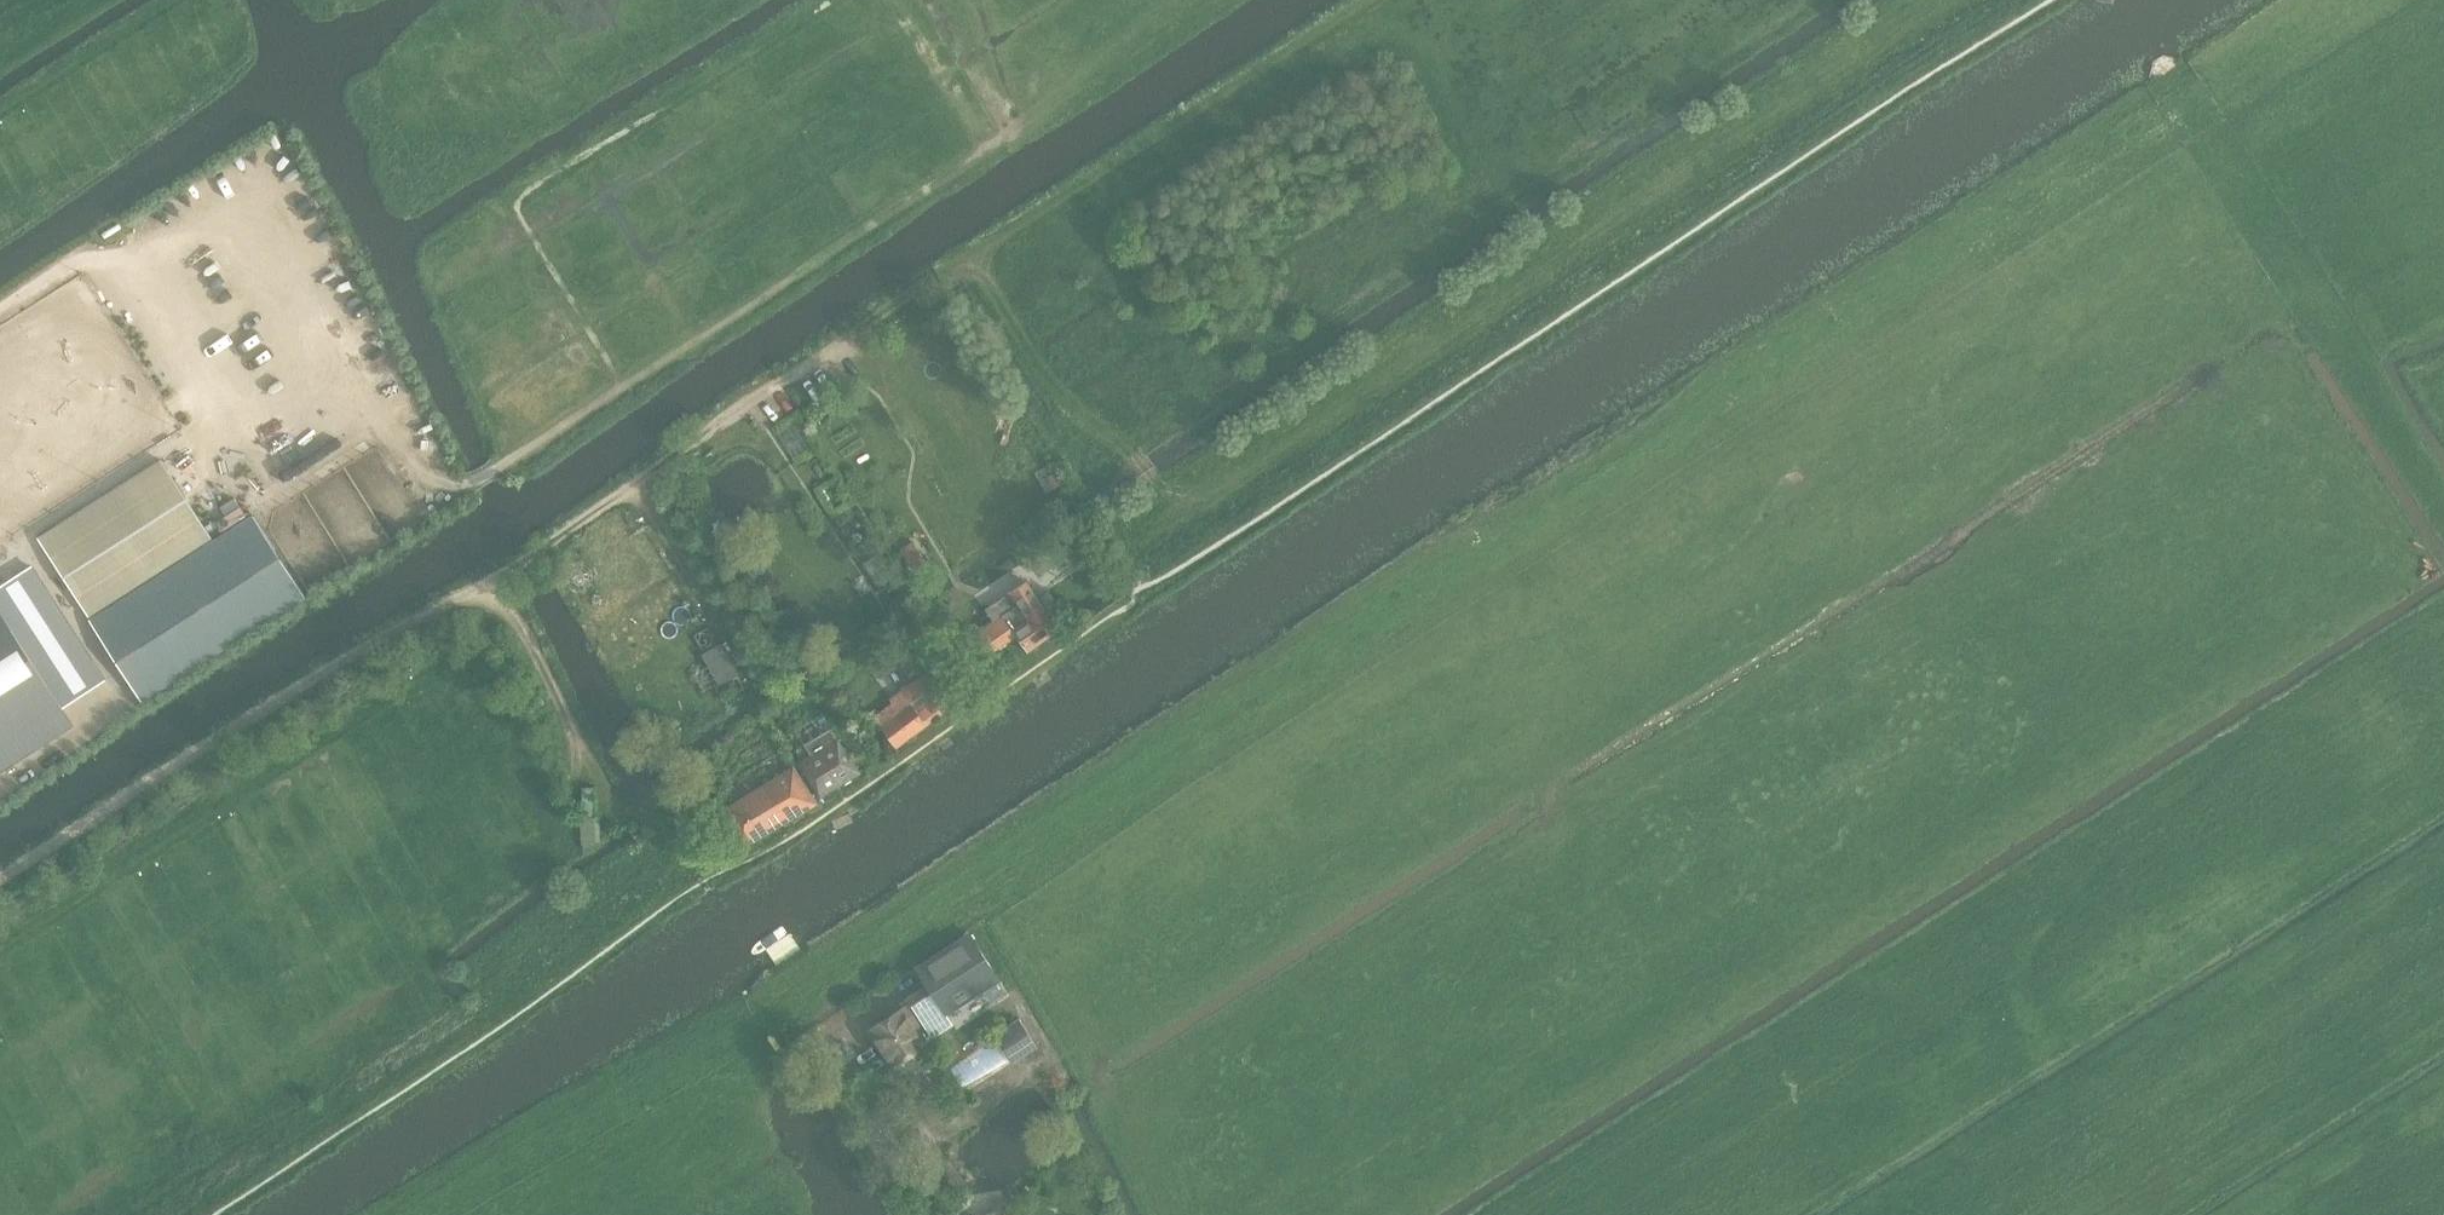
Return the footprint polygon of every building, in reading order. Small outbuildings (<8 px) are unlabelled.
[(161,458),(39,536),(88,614),(211,536),(161,458)] [(1053,463),(1039,471),(1049,489),(1064,482),(1053,463)] [(254,514),(91,618),(142,698),(305,594),(254,514)] [(926,563),(912,541),(899,549),(913,571),(926,563)] [(994,620),(965,640),(980,662),(1016,636),(1027,652),(1059,630),(1054,622),(1045,609),(1044,609),(1025,581),(1011,591),(1011,590),(986,608),(994,620)] [(0,609),(0,610),(60,704),(97,681),(36,586),(0,609)] [(68,716),(60,704),(0,610),(0,759),(68,716)] [(701,654),(718,684),(738,672),(721,642),(701,654)] [(954,704),(930,671),(901,692),(904,696),(875,717),(896,746),(954,704)] [(837,739),(831,729),(804,745),(810,755),(797,763),(819,799),(859,774),(837,739)] [(793,766),(719,812),(743,850),(816,803),(793,766)] [(595,794),(581,795),(584,845),(587,849),(597,840),(595,794)] [(906,1005),(869,1029),(880,1047),(892,1064),(925,1042),(953,1024),(945,1012),(998,979),(969,933),(916,967),(932,991),(907,1007),(906,1005)] [(1039,1044),(1020,1014),(994,1031),(995,1033),(1012,1059),(1013,1061),(1039,1044)] [(1012,1059),(995,1033),(952,1068),(964,1086),(1012,1059)] [(957,1202),(962,1214),(971,1214),(964,1198),(957,1202)] [(979,1214),(1014,1214),(1007,1201),(979,1214)]
